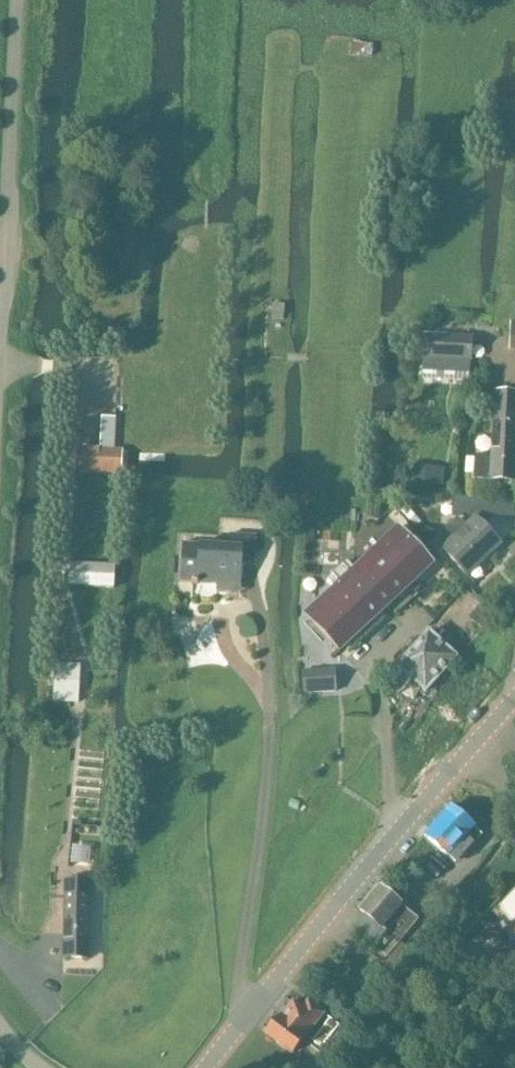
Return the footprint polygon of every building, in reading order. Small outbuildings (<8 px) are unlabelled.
[(428,334),(427,359),(470,361),(472,361),(473,336),(428,334)] [(422,359),(422,381),(469,383),(470,361),(427,359),(422,359)] [(491,456),(474,456),(473,479),(478,480),(490,480),(490,481),(514,482),(514,465),(514,394),(495,392),(491,456)] [(121,474),(122,451),(77,448),(76,471),(121,474)] [(452,516),(458,516),(489,517),(490,501),(472,499),(454,497),(452,516)] [(499,545),(500,544),(476,518),(475,519),(443,550),(443,549),(442,550),(467,576),(467,575),(465,573),(487,552),(489,554),(499,545)] [(335,587),(305,615),(339,652),(432,565),(398,528),(354,569),(347,561),(328,580),(335,587)] [(254,564),(256,536),(230,535),(229,547),(183,544),(180,582),(217,585),(216,592),(240,594),(242,563),(254,564)] [(116,585),(118,563),(72,560),(71,582),(116,585)] [(468,616),(482,629),(483,630),(493,619),(492,618),(479,605),(468,616)] [(397,668),(386,681),(396,690),(407,677),(425,693),(457,658),(429,633),(397,668)] [(79,703),(81,665),(55,663),(53,701),(79,703)] [(335,668),(302,671),(304,695),(337,692),(335,668)] [(424,836),(447,857),(455,864),(459,860),(481,835),(476,831),(473,828),(450,807),(424,836)] [(89,959),(90,883),(66,882),(64,959),(89,959)] [(379,887),(360,910),(364,914),(364,915),(353,928),(374,945),(373,946),(386,956),(418,920),(401,906),(401,905),(379,887)] [(449,954),(456,952),(462,950),(469,948),(476,946),(483,944),(490,941),(496,938),(503,936),(504,936),(508,943),(513,941),(514,940),(514,889),(502,903),(498,902),(449,954)] [(378,959),(365,975),(384,990),(397,975),(413,955),(412,954),(401,944),(384,964),(378,959)] [(291,1054),(322,1014),(307,1003),(302,1010),(292,1003),(280,1019),(277,1017),(265,1033),(291,1054)] [(329,1020),(311,1043),(320,1050),(321,1049),(332,1058),(345,1041),(335,1032),(338,1027),(329,1020)]
